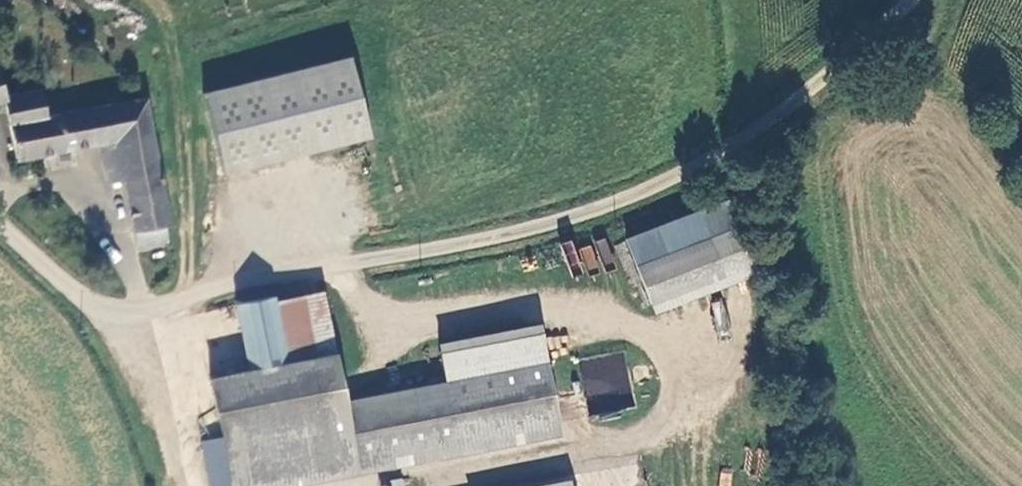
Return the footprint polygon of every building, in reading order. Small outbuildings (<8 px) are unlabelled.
[(14,0),(0,0),(0,10),(8,14),(14,0)] [(355,58),(206,91),(224,175),(373,142),(355,58)] [(0,76),(0,103),(4,102),(18,161),(101,147),(118,144),(126,182),(141,251),(169,244),(166,232),(174,231),(165,189),(169,189),(173,189),(176,188),(177,186),(179,183),(178,180),(177,178),(174,177),(171,176),(168,177),(163,178),(147,102),(47,120),(40,91),(8,100),(0,76)] [(110,185),(126,182),(118,144),(101,147),(110,185)] [(689,211),(618,239),(643,304),(714,276),(689,211)] [(339,353),(327,292),(278,302),(291,364),(339,353)] [(291,364),(278,302),(239,311),(255,373),(291,364)] [(442,353),(448,385),(545,368),(539,337),(442,353)] [(589,419),(636,409),(624,351),(577,361),(589,419)] [(339,353),(291,364),(255,373),(212,383),(226,442),(236,485),(273,485),(556,431),(545,368),(448,385),(349,402),(339,353)] [(226,442),(206,447),(215,485),(236,485),(226,442)] [(732,471),(719,470),(718,485),(731,485),(732,471)] [(404,478),(389,479),(389,485),(405,485),(404,478)]
